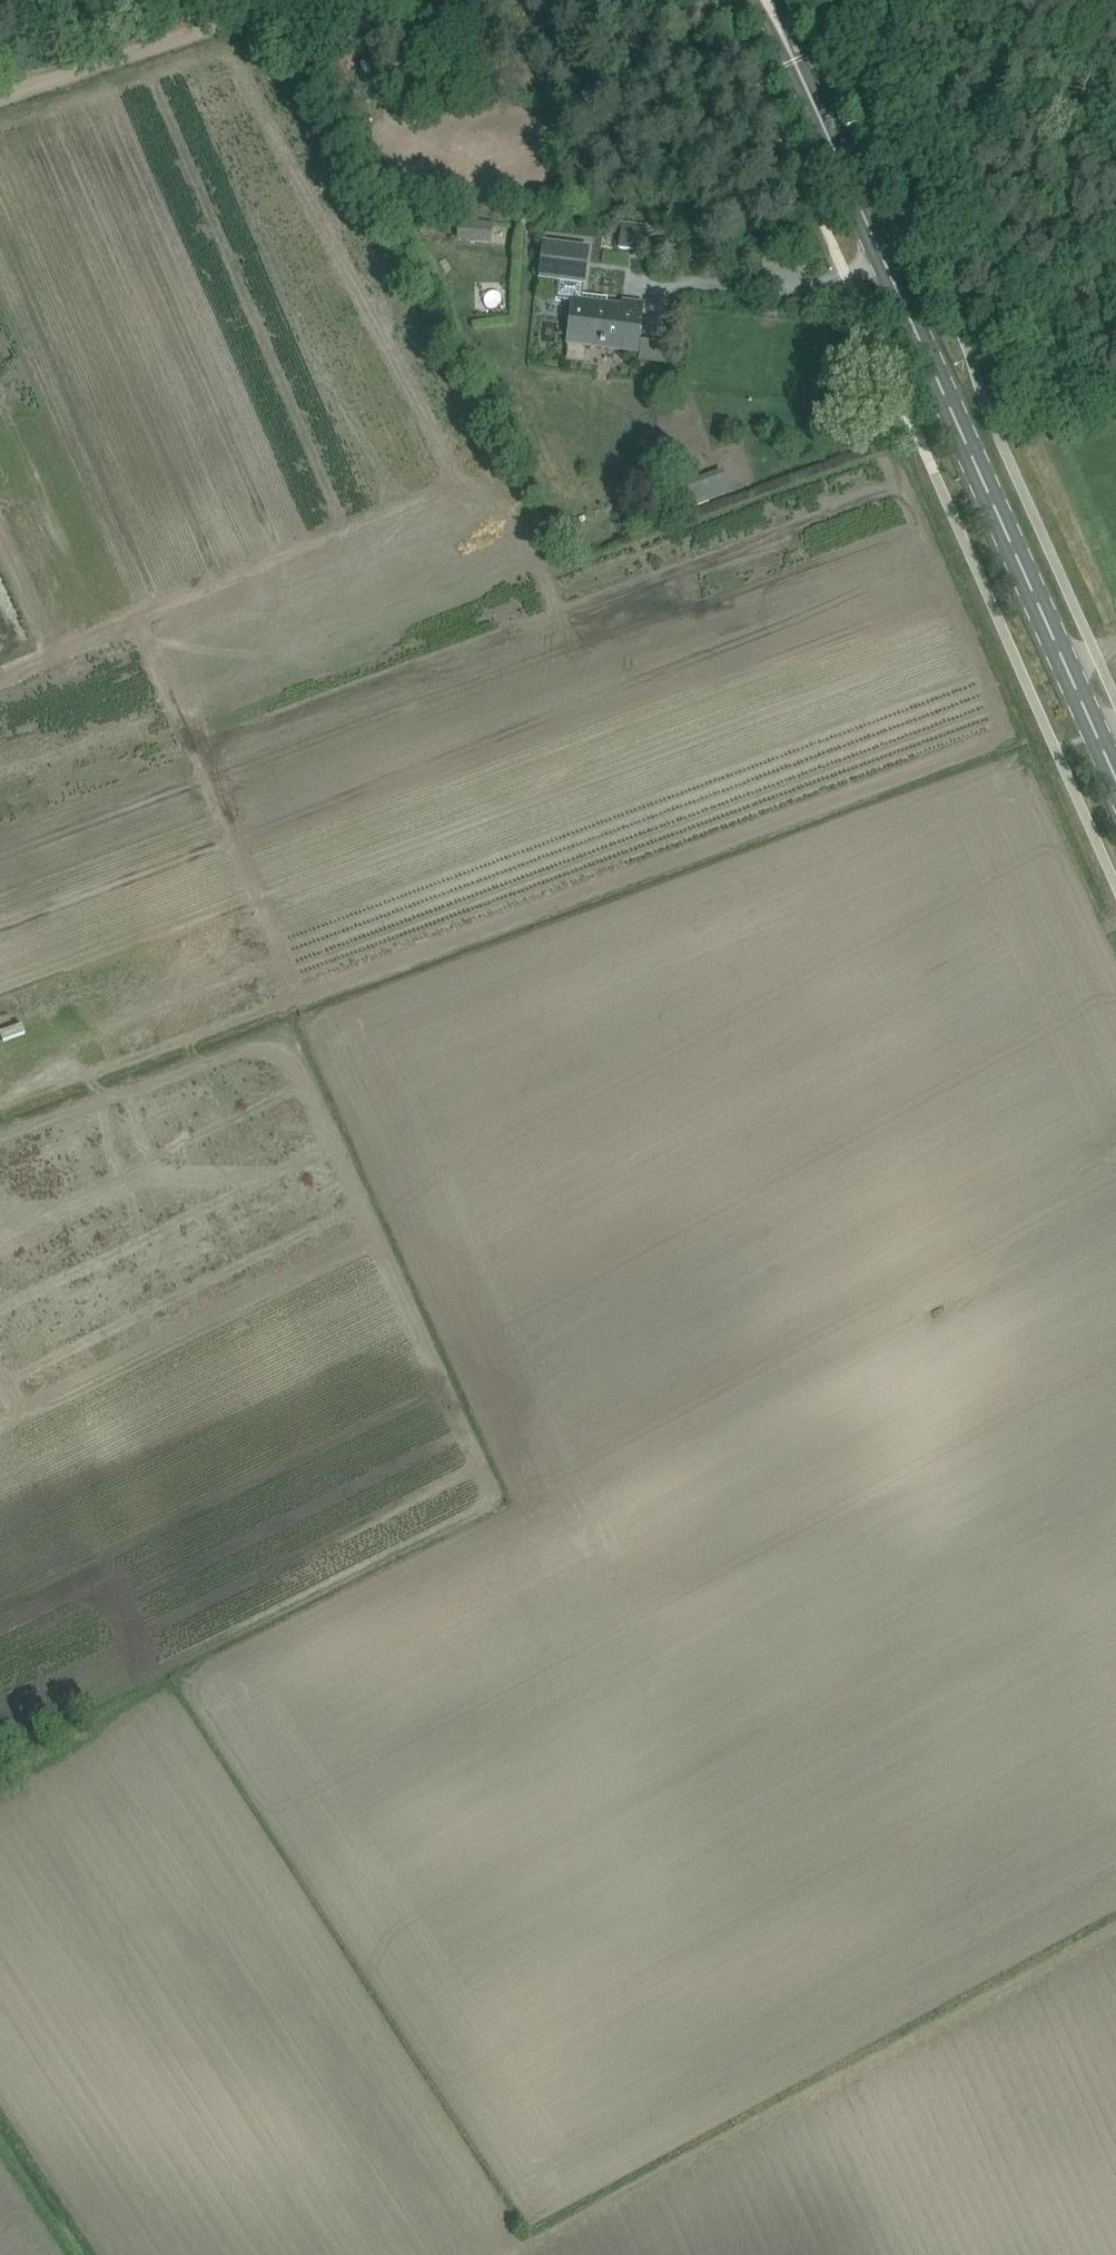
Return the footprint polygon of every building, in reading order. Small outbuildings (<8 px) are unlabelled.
[(460,214),(457,240),(476,242),(478,222),(479,216),(460,214)] [(618,247),(646,250),(649,225),(622,222),(618,247)] [(638,347),(642,313),(643,302),(622,299),(622,305),(607,304),(608,298),(583,295),(584,286),(586,286),(590,247),(543,242),(538,280),(558,283),(555,299),(572,301),(566,344),(568,345),(588,347),(589,341),(600,343),(600,345),(606,346),(606,343),(638,347)] [(685,372),(677,372),(677,381),(685,381),(685,372)]
